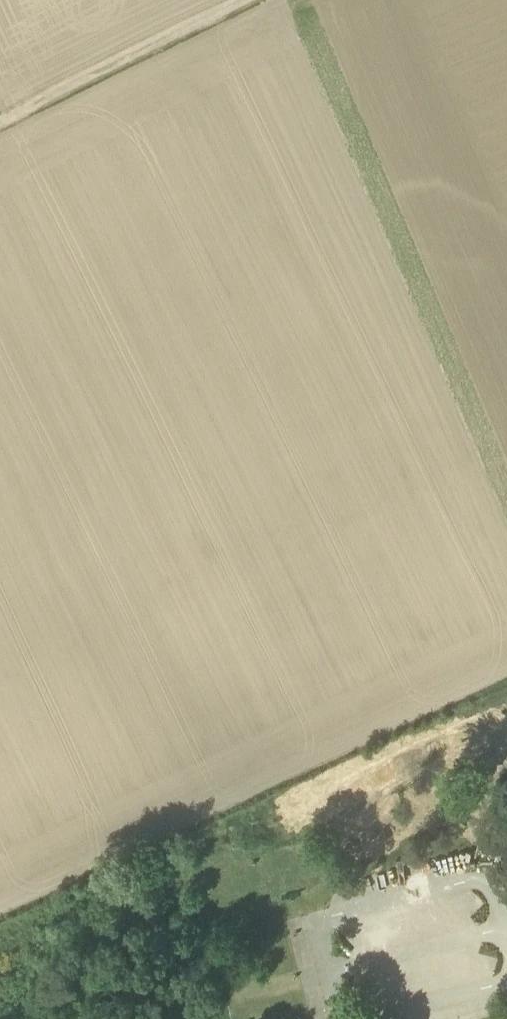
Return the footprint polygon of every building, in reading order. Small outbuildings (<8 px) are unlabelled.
[(506,756),(506,737),(498,745),(506,756)]
